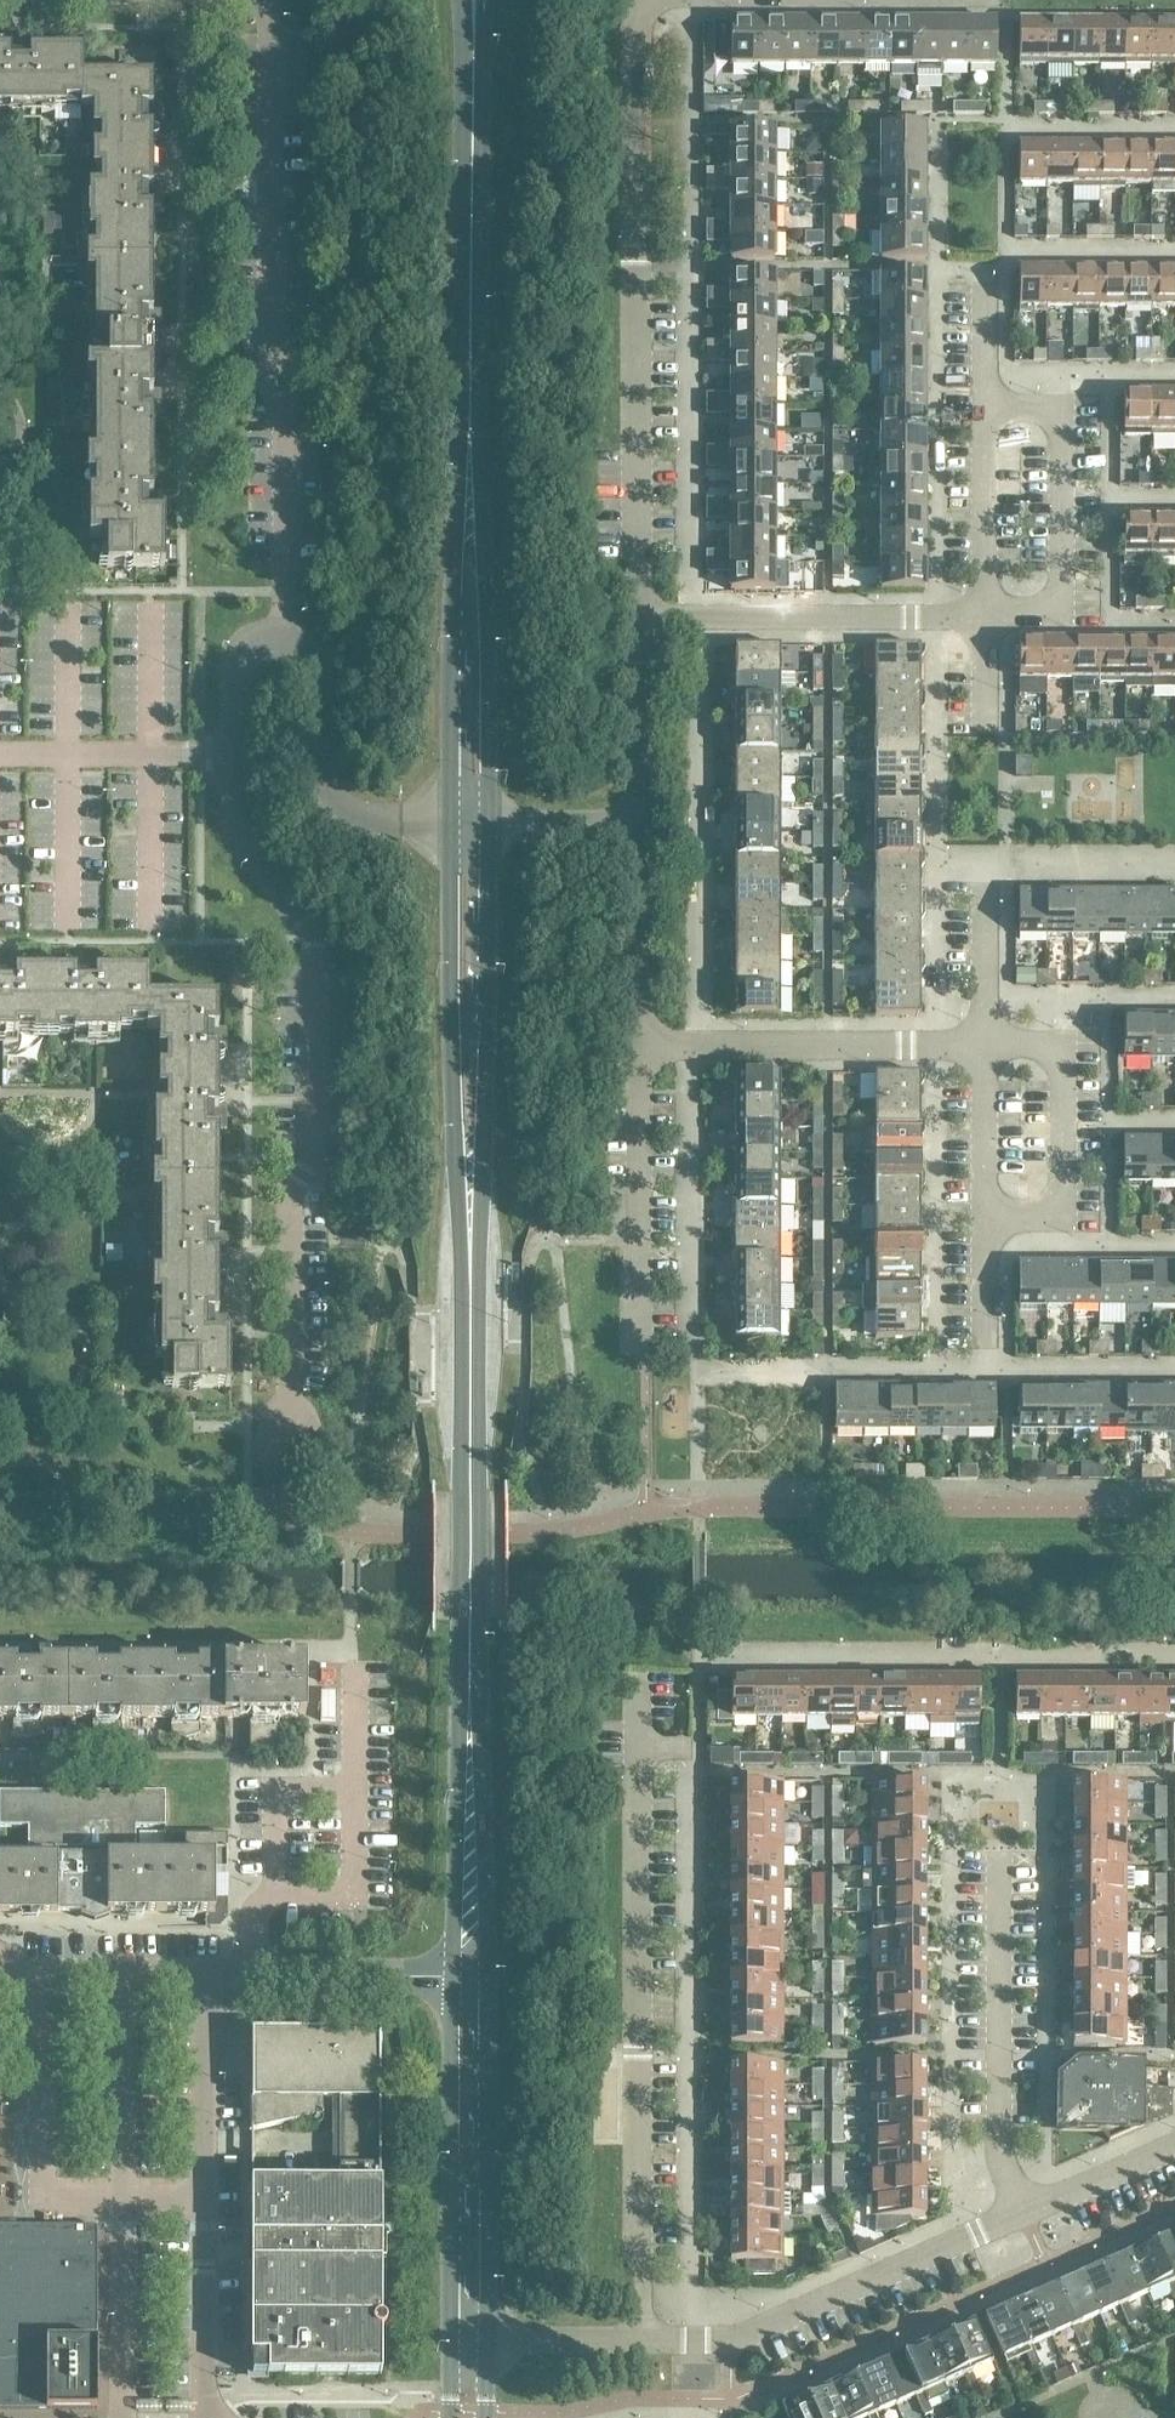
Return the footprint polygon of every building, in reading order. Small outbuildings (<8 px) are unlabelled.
[(758,65),(758,22),(731,22),(731,65),(758,65)] [(784,65),(784,22),(758,22),(758,65),(784,65)] [(811,65),(811,22),(784,22),(784,65),(811,65)] [(837,65),(837,22),(811,22),(811,65),(837,65)] [(863,65),(863,22),(837,22),(837,65),(863,65)] [(890,65),(890,22),(863,22),(863,65),(890,65)] [(916,65),(916,22),(890,22),(890,65),(916,65)] [(942,65),(942,22),(916,22),(916,65),(942,65)] [(969,65),(969,22),(942,22),(942,65),(969,65)] [(996,65),(996,22),(969,22),(969,65),(996,65)] [(1046,65),(1046,22),(1019,22),(1019,65),(1046,65)] [(1073,65),(1073,22),(1046,22),(1046,65),(1073,65)] [(1099,65),(1099,22),(1073,22),(1073,65),(1099,65)] [(1125,65),(1125,22),(1099,22),(1099,65),(1125,65)] [(1151,65),(1151,22),(1125,22),(1125,65),(1151,65)] [(1151,22),(1151,65),(1174,65),(1174,22),(1151,22)] [(83,75),(84,75),(84,49),(31,49),(32,40),(21,40),(21,54),(11,54),(11,49),(0,49),(0,107),(8,107),(8,113),(55,113),(55,101),(81,101),(83,101),(83,75)] [(153,187),(153,158),(153,126),(148,126),(148,116),(162,116),(162,105),(153,105),(153,75),(84,75),(83,75),(83,101),(81,101),(81,107),(101,107),(101,171),(100,184),(89,184),(89,231),(95,231),(95,259),(153,259),(153,208),(162,208),(162,197),(148,197),(148,187),(153,187)] [(758,114),(758,103),(743,103),(743,114),(758,114)] [(774,114),(774,103),(758,103),(758,114),(774,114)] [(810,114),(810,103),(795,103),(795,114),(810,114)] [(826,114),(826,103),(810,103),(810,114),(826,114)] [(863,114),(863,103),(848,103),(848,114),(863,114)] [(879,114),(879,103),(863,103),(863,114),(879,114)] [(916,114),(916,103),(901,103),(901,114),(916,114)] [(931,114),(931,103),(916,103),(916,114),(931,114)] [(968,114),(968,103),(953,103),(953,114),(968,114)] [(984,114),(984,103),(968,103),(968,114),(984,114)] [(1046,114),(1046,103),(1034,103),(1034,114),(1046,114)] [(1062,114),(1062,104),(1046,103),(1046,114),(1062,114)] [(1099,114),(1099,104),(1083,104),(1083,114),(1099,114)] [(1114,114),(1114,104),(1099,104),(1099,114),(1114,114)] [(1151,114),(1151,104),(1139,104),(1139,114),(1151,114)] [(1167,114),(1166,104),(1151,104),(1151,114),(1167,114)] [(722,137),(722,126),(706,126),(706,137),(722,137)] [(775,154),(774,126),(730,126),(730,154),(775,154)] [(843,142),(843,126),(832,126),(832,142),(843,142)] [(925,154),(925,139),(925,126),(881,126),(881,154),(925,154)] [(1046,184),(1046,146),(1019,146),(1019,184),(1046,184)] [(1073,184),(1073,146),(1046,146),(1046,184),(1073,184)] [(1099,189),(1099,146),(1073,146),(1073,184),(1073,189),(1099,189)] [(1125,189),(1125,184),(1125,146),(1099,146),(1099,189),(1125,189)] [(1151,184),(1151,146),(1125,146),(1125,184),(1151,184)] [(1151,146),(1151,184),(1174,184),(1174,146),(1151,146)] [(775,180),(775,154),(730,154),(730,180),(775,180)] [(925,180),(925,166),(925,154),(881,154),(881,180),(925,180)] [(843,180),(843,164),(832,164),(832,180),(843,180)] [(722,180),(722,169),(706,169),(706,180),(722,180)] [(775,206),(775,180),(730,180),(722,180),(706,180),(706,190),(730,190),(730,206),(775,206)] [(843,195),(843,180),(832,180),(832,195),(843,195)] [(925,206),(925,180),(881,180),(881,206),(925,206)] [(775,232),(775,206),(730,206),(730,232),(775,232)] [(925,232),(925,206),(881,206),(881,232),(925,232)] [(843,232),(843,217),(832,217),(832,232),(843,232)] [(722,232),(722,222),(706,222),(706,232),(722,232)] [(1027,238),(1027,227),(1014,227),(1014,238),(1027,238)] [(1059,238),(1059,227),(1046,227),(1046,238),(1059,238)] [(1099,238),(1099,227),(1086,227),(1086,238),(1099,238)] [(1114,238),(1114,227),(1099,227),(1099,238),(1114,238)] [(1151,238),(1151,227),(1133,227),(1133,238),(1151,238)] [(1164,238),(1164,227),(1151,227),(1151,238),(1164,238)] [(775,260),(775,232),(730,232),(722,232),(706,232),(706,243),(731,243),(731,260),(775,260)] [(843,248),(843,232),(832,232),(832,248),(843,248)] [(925,260),(925,232),(881,232),(881,260),(925,260)] [(153,311),(153,259),(95,259),(95,288),(89,288),(89,349),(87,349),(87,362),(153,362),(153,331),(148,331),(148,322),(162,322),(162,311),(153,311)] [(1046,312),(1046,308),(1046,269),(1019,269),(1019,312),(1046,312)] [(1072,308),(1072,269),(1046,269),(1046,308),(1072,308)] [(1099,308),(1099,269),(1072,269),(1072,308),(1072,312),(1099,312),(1099,308)] [(1125,308),(1125,269),(1099,269),(1099,308),(1125,308)] [(1151,308),(1151,269),(1125,269),(1125,308),(1151,308)] [(1151,269),(1151,308),(1174,308),(1174,269),(1151,269)] [(774,300),(774,272),(731,272),(731,289),(706,289),(706,300),(722,300),(731,300),(774,300)] [(925,300),(925,272),(881,272),(881,300),(925,300)] [(843,300),(843,285),(832,285),(832,300),(843,300)] [(722,310),(722,300),(706,300),(706,310),(722,310)] [(774,326),(774,300),(731,300),(731,326),(774,326)] [(843,315),(843,300),(832,300),(832,315),(843,315)] [(925,326),(925,300),(881,300),(881,326),(925,326)] [(774,352),(774,326),(731,326),(731,342),(706,342),(706,352),(774,352)] [(925,353),(925,326),(881,326),(881,353),(925,353)] [(843,352),(843,337),(832,337),(832,352),(843,352)] [(1046,362),(1046,354),(1046,351),(1033,351),(1033,362),(1046,362)] [(1099,362),(1099,351),(1086,351),(1086,362),(1099,362)] [(1111,362),(1111,351),(1099,351),(1099,362),(1111,362)] [(1151,362),(1151,351),(1136,351),(1136,362),(1151,362)] [(1163,362),(1163,351),(1151,351),(1151,362),(1163,362)] [(774,379),(774,352),(706,352),(706,363),(731,363),(731,379),(774,379)] [(843,368),(843,352),(832,352),(832,368),(843,368)] [(925,378),(925,353),(881,353),(881,378),(925,378)] [(1056,362),(1056,354),(1046,354),(1046,362),(1056,362)] [(162,414),(162,403),(148,403),(148,393),(153,393),(153,362),(87,362),(87,375),(89,375),(89,437),(95,437),(95,465),(153,465),(153,414),(162,414)] [(925,405),(925,378),(881,378),(881,405),(925,405)] [(774,405),(774,379),(731,379),(731,405),(774,405)] [(843,405),(843,389),(832,389),(832,405),(843,405)] [(1151,436),(1151,393),(1124,393),(1124,436),(1151,436)] [(1151,393),(1151,436),(1174,436),(1174,393),(1151,393)] [(722,405),(722,394),(706,394),(706,405),(722,405)] [(722,415),(722,405),(706,405),(706,415),(722,415)] [(774,431),(774,405),(731,405),(731,431),(774,431)] [(843,420),(843,405),(832,405),(832,420),(843,420)] [(925,431),(925,405),(881,405),(881,431),(925,431)] [(774,458),(774,431),(731,431),(731,458),(774,458)] [(925,458),(925,431),(881,431),(881,458),(925,458)] [(843,458),(843,443),(832,443),(832,458),(843,458)] [(722,458),(722,447),(706,447),(706,458),(722,458)] [(722,468),(722,458),(706,458),(706,468),(722,468)] [(774,484),(774,458),(731,458),(731,484),(774,484)] [(843,473),(843,458),(832,458),(832,473),(843,473)] [(925,484),(925,458),(881,458),(881,484),(925,484)] [(165,568),(165,514),(162,514),(162,505),(148,505),(148,495),(153,495),(153,465),(95,465),(95,493),(81,493),(81,539),(107,539),(107,568),(165,568)] [(1151,486),(1151,475),(1138,475),(1139,486),(1151,486)] [(1164,486),(1164,475),(1151,475),(1151,486),(1164,486)] [(774,510),(774,484),(731,484),(731,510),(774,510)] [(925,510),(925,484),(881,484),(881,510),(925,510)] [(843,510),(843,495),(832,495),(832,510),(843,510)] [(722,510),(722,499),(706,499),(706,510),(722,510)] [(774,510),(731,510),(722,510),(706,510),(706,521),(731,521),(731,537),(774,537),(774,510)] [(843,526),(843,510),(832,510),(832,526),(843,526)] [(925,536),(925,510),(881,510),(881,536),(925,536)] [(1151,555),(1151,517),(1124,517),(1124,555),(1151,555)] [(1151,517),(1151,555),(1151,560),(1174,560),(1174,517),(1151,517)] [(925,563),(925,536),(881,536),(881,563),(925,563)] [(774,563),(774,537),(731,537),(731,563),(774,563)] [(843,562),(843,547),(832,547),(832,562),(843,562)] [(722,562),(722,552),(706,552),(706,562),(722,562)] [(722,573),(722,562),(706,562),(706,573),(722,573)] [(843,578),(843,563),(843,562),(832,562),(832,578),(843,578)] [(774,590),(774,563),(731,563),(730,590),(774,590)] [(925,590),(925,563),(881,563),(881,590),(925,590)] [(1151,609),(1150,598),(1136,598),(1136,609),(1151,609)] [(1166,609),(1166,598),(1150,598),(1151,609),(1166,609)] [(1046,679),(1046,640),(1019,641),(1019,684),(1046,684),(1046,679)] [(1072,679),(1073,641),(1046,640),(1046,679),(1072,679)] [(1099,684),(1099,641),(1073,641),(1072,679),(1072,684),(1099,684)] [(1125,679),(1125,641),(1099,641),(1099,684),(1125,684),(1125,679)] [(1151,679),(1151,641),(1125,641),(1125,679),(1151,679)] [(1151,641),(1151,679),(1174,679),(1174,641),(1151,641)] [(780,674),(780,647),(731,647),(731,653),(736,660),(736,674),(780,674)] [(919,661),(924,653),(924,647),(875,647),(875,674),(919,674),(919,661)] [(823,674),(823,657),(812,657),(812,674),(823,674)] [(843,674),(843,657),(832,657),(832,674),(843,674)] [(780,700),(780,674),(736,674),(736,688),(731,695),(731,700),(780,700)] [(823,691),(823,674),(812,674),(812,691),(823,691)] [(843,691),(843,674),(832,674),(832,691),(843,691)] [(919,688),(919,674),(875,674),(875,700),(924,700),(924,695),(919,688)] [(780,726),(780,700),(731,700),(731,705),(736,713),(736,726),(780,726)] [(919,726),(919,713),(924,705),(924,700),(875,700),(875,726),(919,726)] [(823,726),(823,709),(812,709),(812,726),(823,726)] [(843,726),(843,709),(832,709),(832,726),(843,726)] [(1026,733),(1026,717),(1015,717),(1015,733),(1026,733)] [(1061,733),(1061,722),(1046,722),(1046,733),(1061,733)] [(1099,733),(1099,722),(1086,722),(1086,733),(1099,733)] [(1114,733),(1114,722),(1099,722),(1099,733),(1114,733)] [(1151,733),(1151,722),(1138,722),(1138,733),(1151,733)] [(1163,733),(1163,722),(1151,722),(1151,733),(1163,733)] [(780,753),(780,726),(736,726),(736,740),(731,747),(731,753),(780,753)] [(823,743),(823,726),(812,726),(812,743),(823,743)] [(843,743),(843,726),(832,726),(832,743),(843,743)] [(919,740),(919,726),(875,726),(875,753),(924,753),(924,747),(919,740)] [(780,779),(780,753),(731,753),(731,758),(736,765),(736,779),(780,779)] [(919,779),(919,765),(924,758),(924,753),(875,753),(875,779),(919,779)] [(1032,776),(1032,758),(1015,758),(1015,776),(1032,776)] [(823,779),(823,762),(812,762),(812,779),(823,779)] [(843,779),(843,762),(832,762),(832,779),(843,779)] [(780,805),(780,779),(736,779),(736,792),(731,800),(731,805),(780,805)] [(823,796),(823,779),(812,779),(812,796),(823,796)] [(843,796),(843,779),(832,779),(832,796),(843,796)] [(919,792),(919,779),(875,779),(875,805),(924,805),(924,800),(919,792)] [(780,831),(780,805),(731,805),(731,810),(736,818),(736,831),(780,831)] [(919,831),(919,818),(924,810),(924,805),(875,805),(875,831),(919,831)] [(823,831),(823,814),(812,814),(812,831),(823,831)] [(843,831),(843,814),(832,814),(832,831),(843,831)] [(780,858),(780,831),(736,831),(736,845),(731,852),(731,858),(780,858)] [(823,848),(823,831),(812,831),(812,848),(823,848)] [(843,848),(843,831),(832,831),(832,848),(843,848)] [(919,845),(919,831),(875,831),(875,858),(924,858),(924,852),(919,845)] [(780,884),(780,858),(731,858),(731,863),(736,870),(736,884),(780,884)] [(919,884),(919,871),(924,863),(924,858),(875,858),(875,884),(919,884)] [(823,884),(823,867),(812,867),(812,884),(823,884)] [(843,884),(843,867),(832,867),(832,884),(843,884)] [(780,910),(780,884),(736,884),(736,898),(731,905),(731,910),(780,910)] [(823,901),(823,884),(812,884),(812,901),(823,901)] [(843,901),(843,884),(832,884),(832,901),(843,901)] [(919,898),(919,884),(875,884),(875,910),(924,910),(924,905),(919,898)] [(1046,938),(1046,892),(1019,892),(1019,938),(1046,938)] [(1072,938),(1072,892),(1046,892),(1046,938),(1072,938)] [(1099,938),(1099,892),(1072,892),(1072,938),(1099,938)] [(1125,938),(1125,892),(1099,892),(1099,938),(1125,938)] [(1151,938),(1151,892),(1125,892),(1125,938),(1151,938)] [(1151,892),(1151,938),(1174,938),(1174,892),(1151,892)] [(780,936),(780,910),(731,910),(731,915),(736,923),(736,936),(780,936)] [(919,937),(920,923),(924,915),(924,910),(875,910),(875,936),(919,937)] [(823,936),(823,919),(812,919),(812,936),(823,936)] [(843,936),(843,919),(832,919),(832,936),(843,936)] [(780,963),(780,936),(736,936),(736,950),(731,957),(731,963),(780,963)] [(823,953),(823,936),(812,936),(812,953),(823,953)] [(843,953),(843,936),(832,936),(832,953),(843,953)] [(919,950),(919,937),(875,936),(875,963),(924,963),(924,958),(919,950)] [(46,972),(16,972),(16,977),(6,977),(6,963),(0,963),(0,1043),(19,1043),(19,1030),(46,1030),(46,972)] [(148,1024),(148,998),(149,998),(149,972),(97,972),(97,963),(86,963),(86,977),(77,977),(77,972),(46,972),(46,1030),(74,1030),(74,1043),(120,1043),(120,1024),(146,1024),(148,1024)] [(780,989),(780,963),(731,963),(731,968),(736,975),(736,989),(780,989)] [(920,989),(920,975),(924,968),(924,963),(875,963),(875,989),(920,989)] [(1046,985),(1046,971),(1037,971),(1037,985),(1046,985)] [(1056,985),(1056,971),(1046,971),(1046,985),(1056,985)] [(1099,985),(1099,971),(1089,971),(1089,985),(1099,985)] [(1108,985),(1108,971),(1099,971),(1099,985),(1108,985)] [(1151,985),(1151,971),(1141,971),(1141,985),(1151,985)] [(1160,985),(1160,971),(1151,971),(1151,985),(1160,985)] [(823,989),(823,972),(812,972),(812,989),(823,989)] [(843,989),(843,972),(832,972),(832,989),(843,989)] [(780,1016),(780,989),(736,989),(736,1002),(731,1010),(731,1016),(780,1016)] [(823,1006),(823,989),(812,989),(812,1006),(823,1006)] [(843,1006),(843,989),(832,989),(832,1006),(843,1006)] [(924,1010),(919,1002),(920,989),(875,989),(875,1016),(924,1016),(924,1010)] [(219,1110),(219,1081),(219,1049),(213,1049),(213,1039),(227,1039),(227,1029),(219,1029),(218,998),(149,998),(148,998),(148,1024),(146,1024),(146,1030),(166,1030),(166,1107),(155,1107),(155,1153),(161,1153),(161,1182),(218,1182),(218,1130),(227,1130),(227,1120),(213,1120),(213,1110),(219,1110)] [(1151,1062),(1151,1016),(1124,1016),(1124,1062),(1151,1062)] [(1151,1016),(1151,1062),(1174,1062),(1174,1016),(1151,1016)] [(780,1101),(780,1074),(730,1074),(730,1080),(735,1088),(735,1101),(780,1101)] [(920,1088),(924,1080),(924,1074),(875,1074),(875,1101),(920,1101),(920,1088)] [(823,1102),(823,1085),(813,1085),(813,1102),(823,1102)] [(842,1102),(842,1085),(832,1085),(832,1102),(842,1102)] [(1151,1108),(1151,1095),(1141,1095),(1141,1108),(1151,1108)] [(1160,1108),(1160,1095),(1151,1095),(1151,1108),(1160,1108)] [(780,1128),(780,1101),(735,1101),(735,1115),(730,1122),(730,1128),(780,1128)] [(920,1115),(920,1101),(875,1101),(875,1128),(924,1128),(924,1123),(920,1115)] [(823,1118),(823,1102),(813,1102),(813,1118),(823,1118)] [(842,1118),(842,1102),(832,1102),(832,1118),(842,1118)] [(780,1154),(780,1128),(730,1128),(730,1133),(735,1140),(735,1154),(780,1154)] [(920,1154),(920,1140),(924,1133),(924,1128),(875,1128),(875,1154),(920,1154)] [(823,1154),(823,1137),(813,1137),(813,1154),(823,1154)] [(842,1154),(842,1137),(832,1137),(832,1154),(842,1154)] [(1151,1186),(1151,1140),(1124,1140),(1124,1186),(1151,1186)] [(1151,1140),(1151,1186),(1174,1186),(1174,1140),(1151,1140)] [(780,1180),(780,1154),(735,1154),(735,1167),(730,1175),(730,1180),(780,1180)] [(823,1171),(823,1154),(813,1154),(813,1171),(823,1171)] [(842,1171),(842,1154),(832,1154),(832,1171),(842,1171)] [(920,1167),(920,1154),(875,1154),(875,1180),(924,1180),(924,1175),(920,1167)] [(780,1206),(780,1180),(730,1180),(730,1185),(735,1193),(735,1206),(780,1206)] [(920,1206),(920,1193),(924,1185),(924,1180),(875,1180),(875,1206),(920,1206)] [(218,1234),(218,1182),(161,1182),(161,1210),(155,1210),(155,1272),(153,1272),(153,1284),(218,1284),(218,1254),(213,1254),(213,1244),(227,1244),(227,1234),(218,1234)] [(823,1206),(823,1189),(813,1189),(813,1206),(823,1206)] [(842,1207),(842,1190),(832,1190),(832,1207),(842,1207)] [(780,1233),(780,1206),(735,1206),(735,1220),(730,1228),(730,1233),(780,1233)] [(823,1223),(823,1206),(813,1206),(813,1223),(823,1223)] [(920,1220),(920,1206),(875,1206),(875,1233),(924,1233),(924,1228),(920,1220)] [(842,1224),(842,1207),(832,1207),(832,1224),(842,1224)] [(1151,1232),(1151,1218),(1141,1218),(1141,1232),(1151,1232)] [(1160,1232),(1160,1218),(1151,1218),(1151,1232),(1160,1232)] [(780,1259),(780,1233),(730,1233),(730,1238),(735,1246),(735,1259),(780,1259)] [(920,1259),(920,1246),(924,1238),(924,1233),(875,1233),(875,1259),(920,1259)] [(823,1259),(823,1242),(813,1242),(813,1259),(823,1259)] [(842,1259),(842,1242),(832,1242),(832,1259),(842,1259)] [(780,1285),(780,1259),(735,1259),(735,1273),(730,1280),(730,1285),(780,1285)] [(823,1276),(823,1259),(813,1259),(813,1276),(823,1276)] [(842,1276),(842,1259),(832,1259),(832,1276),(842,1276)] [(920,1273),(920,1259),(875,1259),(875,1285),(924,1285),(924,1280),(920,1273)] [(1046,1310),(1046,1264),(1019,1264),(1019,1310),(1046,1310)] [(1072,1310),(1072,1264),(1046,1264),(1046,1310),(1072,1310)] [(1099,1310),(1099,1264),(1072,1264),(1072,1310),(1099,1310)] [(1125,1310),(1125,1264),(1099,1264),(1099,1310),(1125,1310)] [(1151,1310),(1151,1264),(1125,1264),(1125,1310),(1151,1310)] [(1151,1264),(1151,1310),(1174,1310),(1174,1264),(1151,1264)] [(230,1388),(230,1334),(227,1334),(227,1325),(213,1325),(213,1315),(218,1315),(218,1284),(153,1284),(153,1296),(155,1296),(155,1359),(172,1359),(172,1388),(230,1388)] [(780,1312),(780,1285),(730,1285),(730,1290),(735,1298),(735,1311),(780,1312)] [(920,1312),(920,1298),(924,1290),(924,1285),(875,1285),(875,1312),(920,1312)] [(823,1312),(823,1295),(813,1295),(813,1312),(823,1312)] [(842,1312),(842,1295),(832,1295),(832,1312),(842,1312)] [(780,1339),(780,1312),(735,1311),(735,1325),(730,1333),(730,1339),(780,1339)] [(823,1328),(823,1312),(813,1312),(813,1328),(823,1328)] [(842,1329),(842,1312),(832,1312),(832,1329),(842,1329)] [(924,1333),(920,1325),(920,1312),(875,1312),(875,1339),(924,1339),(924,1333)] [(1046,1356),(1046,1342),(1036,1342),(1036,1356),(1046,1356)] [(1056,1356),(1056,1342),(1046,1342),(1046,1356),(1056,1356)] [(1099,1356),(1099,1342),(1089,1342),(1089,1356),(1099,1356)] [(1108,1356),(1108,1342),(1099,1342),(1099,1356),(1108,1356)] [(1151,1356),(1151,1342),(1141,1342),(1141,1356),(1151,1356)] [(1160,1356),(1160,1342),(1151,1342),(1151,1356),(1160,1356)] [(863,1433),(863,1387),(836,1387),(836,1433),(863,1433)] [(889,1433),(889,1387),(863,1387),(863,1433),(889,1433)] [(915,1433),(915,1387),(889,1387),(889,1433),(915,1433)] [(941,1433),(941,1387),(915,1387),(915,1433),(941,1433)] [(967,1433),(967,1387),(941,1387),(941,1433),(967,1433)] [(994,1433),(994,1387),(967,1387),(967,1433),(994,1433)] [(1046,1433),(1046,1387),(1019,1387),(1019,1433),(1046,1433)] [(1073,1433),(1073,1387),(1046,1387),(1046,1433),(1073,1433)] [(1099,1433),(1099,1387),(1073,1387),(1073,1433),(1099,1433)] [(1125,1433),(1125,1387),(1099,1387),(1099,1433),(1125,1433)] [(1151,1433),(1151,1387),(1125,1387),(1125,1433),(1151,1433)] [(1151,1387),(1151,1433),(1174,1433),(1174,1387),(1151,1387)] [(863,1480),(863,1466),(853,1466),(853,1480),(863,1480)] [(872,1480),(872,1466),(863,1466),(863,1480),(872,1480)] [(915,1480),(915,1466),(906,1466),(906,1480),(915,1480)] [(925,1480),(925,1466),(915,1466),(915,1480),(925,1480)] [(967,1480),(967,1466),(958,1466),(958,1480),(967,1480)] [(977,1480),(977,1466),(967,1466),(967,1480),(977,1480)] [(1046,1480),(1046,1466),(1037,1466),(1037,1480),(1046,1480)] [(1056,1480),(1056,1466),(1046,1466),(1046,1480),(1056,1480)] [(1099,1480),(1099,1466),(1089,1466),(1089,1480),(1099,1480)] [(1108,1480),(1108,1466),(1099,1466),(1099,1480),(1108,1480)] [(1151,1480),(1151,1466),(1142,1466),(1142,1480),(1151,1480)] [(1161,1480),(1161,1466),(1151,1466),(1151,1480),(1161,1480)] [(67,1660),(39,1660),(39,1666),(28,1666),(28,1657),(28,1656),(18,1656),(16,1660),(0,1660),(0,1719),(13,1719),(13,1734),(28,1739),(42,1734),(42,1719),(67,1719),(67,1660)] [(146,1719),(146,1660),(119,1660),(119,1666),(108,1666),(108,1657),(107,1656),(98,1656),(95,1660),(67,1660),(67,1719),(93,1719),(93,1734),(107,1739),(122,1734),(122,1719),(146,1719)] [(225,1719),(225,1660),(198,1660),(198,1666),(187,1666),(187,1657),(186,1657),(186,1656),(177,1656),(174,1660),(146,1660),(146,1719),(172,1719),(172,1734),(186,1739),(201,1734),(201,1719),(225,1719)] [(305,1719),(305,1660),(265,1660),(265,1657),(264,1656),(255,1656),(252,1660),(225,1660),(225,1719),(250,1719),(250,1750),(265,1755),(279,1750),(279,1719),(305,1719)] [(756,1717),(756,1678),(731,1678),(731,1693),(717,1694),(717,1722),(731,1722),(731,1717),(756,1717)] [(781,1717),(781,1678),(756,1678),(756,1717),(781,1717)] [(806,1717),(806,1678),(781,1678),(781,1717),(806,1717)] [(830,1717),(830,1678),(806,1678),(806,1717),(830,1717)] [(855,1717),(855,1678),(830,1678),(830,1717),(855,1717)] [(880,1717),(880,1678),(855,1678),(855,1717),(880,1717)] [(905,1717),(905,1678),(880,1678),(880,1717),(905,1717)] [(929,1717),(929,1678),(905,1678),(905,1717),(929,1717)] [(954,1717),(954,1678),(929,1678),(929,1717),(954,1717)] [(979,1725),(979,1678),(954,1678),(954,1717),(954,1725),(979,1725)] [(1040,1717),(1040,1678),(1015,1678),(1015,1717),(1040,1717)] [(1065,1717),(1065,1678),(1040,1678),(1040,1717),(1065,1717)] [(1090,1717),(1090,1678),(1065,1678),(1065,1717),(1090,1717)] [(1114,1717),(1114,1678),(1090,1678),(1090,1717),(1114,1717)] [(1139,1717),(1139,1678),(1114,1678),(1114,1717),(1139,1717)] [(1164,1725),(1164,1717),(1164,1678),(1139,1678),(1139,1717),(1139,1725),(1164,1725)] [(1164,1678),(1164,1717),(1174,1717),(1174,1678),(1164,1678)] [(756,1766),(756,1754),(739,1754),(739,1766),(756,1766)] [(773,1766),(773,1754),(756,1754),(756,1766),(773,1766)] [(806,1766),(806,1754),(789,1754),(789,1766),(806,1766)] [(823,1766),(823,1754),(806,1754),(806,1766),(823,1766)] [(855,1766),(855,1754),(838,1754),(838,1766),(855,1766)] [(872,1766),(872,1754),(855,1754),(855,1766),(872,1766)] [(905,1766),(905,1754),(888,1754),(888,1766),(905,1766)] [(922,1766),(922,1754),(905,1754),(905,1766),(922,1766)] [(954,1766),(954,1754),(937,1754),(937,1766),(954,1766)] [(971,1766),(971,1754),(954,1754),(954,1766),(971,1766)] [(1040,1766),(1040,1754),(1023,1754),(1023,1766),(1040,1766)] [(1057,1766),(1057,1754),(1040,1754),(1040,1766),(1057,1766)] [(1090,1766),(1090,1754),(1073,1754),(1073,1766),(1090,1766)] [(1107,1766),(1107,1754),(1090,1754),(1090,1766),(1107,1766)] [(1139,1766),(1139,1754),(1122,1754),(1122,1766),(1139,1766)] [(1156,1766),(1156,1754),(1139,1754),(1139,1766),(1156,1766)] [(783,1803),(783,1781),(731,1781),(731,1803),(783,1803)] [(925,1804),(925,1781),(872,1781),(872,1803),(925,1804)] [(1126,1804),(1126,1781),(1073,1781),(1073,1804),(1126,1804)] [(823,1803),(823,1788),(813,1788),(813,1803),(823,1803)] [(842,1804),(842,1788),(832,1788),(832,1804),(842,1804)] [(1166,1804),(1166,1788),(1156,1788),(1156,1804),(1166,1804)] [(227,1835),(185,1835),(185,1849),(136,1849),(136,1827),(165,1827),(165,1793),(164,1793),(164,1792),(0,1791),(0,1827),(28,1827),(28,1849),(0,1849),(0,1915),(20,1915),(23,1910),(26,1910),(29,1910),(30,1910),(33,1910),(36,1910),(39,1915),(81,1915),(81,1920),(95,1925),(110,1920),(110,1915),(125,1915),(128,1910),(130,1910),(133,1910),(134,1910),(135,1910),(141,1910),(145,1915),(177,1915),(180,1910),(183,1910),(186,1910),(187,1910),(188,1910),(191,1910),(197,1915),(213,1915),(213,1919),(227,1919),(227,1900),(223,1898),(223,1881),(227,1878),(227,1835)] [(783,1825),(783,1803),(731,1803),(731,1825),(783,1825)] [(823,1819),(823,1803),(813,1803),(813,1819),(823,1819)] [(924,1825),(925,1804),(872,1803),(872,1825),(924,1825)] [(842,1819),(842,1804),(832,1804),(832,1819),(842,1819)] [(1126,1825),(1126,1804),(1073,1804),(1073,1825),(1126,1825)] [(1166,1819),(1166,1804),(1156,1804),(1156,1819),(1166,1819)] [(783,1847),(783,1825),(731,1825),(731,1847),(783,1847)] [(925,1847),(924,1825),(872,1825),(872,1847),(925,1847)] [(1126,1847),(1126,1825),(1073,1825),(1073,1847),(1126,1847)] [(823,1847),(823,1832),(813,1832),(813,1847),(823,1847)] [(842,1847),(842,1832),(832,1832),(832,1847),(842,1847)] [(1166,1847),(1166,1832),(1156,1832),(1156,1847),(1166,1847)] [(783,1869),(783,1847),(731,1847),(731,1869),(783,1869)] [(823,1863),(823,1847),(813,1847),(813,1863),(823,1863)] [(842,1863),(842,1847),(832,1847),(832,1863),(842,1863)] [(924,1869),(925,1847),(872,1847),(872,1869),(924,1869)] [(1126,1869),(1126,1847),(1073,1847),(1073,1869),(1126,1869)] [(1166,1863),(1166,1847),(1156,1847),(1156,1863),(1166,1863)] [(783,1891),(783,1869),(731,1869),(731,1891),(783,1891)] [(925,1891),(924,1869),(872,1869),(872,1891),(925,1891)] [(1126,1891),(1126,1869),(1073,1869),(1073,1891),(1126,1891)] [(823,1891),(823,1875),(813,1875),(813,1891),(823,1891)] [(1166,1891),(1166,1875),(1156,1875),(1156,1891),(1166,1891)] [(842,1891),(842,1876),(832,1876),(832,1891),(842,1891)] [(783,1913),(783,1891),(731,1891),(731,1913),(783,1913)] [(823,1906),(823,1891),(813,1891),(813,1906),(823,1906)] [(842,1906),(842,1891),(832,1891),(832,1906),(842,1906)] [(924,1913),(925,1891),(872,1891),(872,1913),(924,1913)] [(1126,1913),(1126,1891),(1073,1891),(1073,1913),(1126,1913)] [(1166,1906),(1166,1891),(1156,1891),(1156,1906),(1166,1906)] [(783,1935),(783,1913),(731,1913),(731,1934),(783,1935)] [(924,1935),(924,1913),(872,1913),(872,1935),(924,1935)] [(1126,1934),(1126,1913),(1073,1913),(1073,1934),(1126,1934)] [(823,1935),(823,1919),(813,1919),(813,1935),(823,1935)] [(842,1935),(842,1919),(832,1919),(832,1935),(842,1935)] [(1166,1935),(1166,1919),(1156,1919),(1156,1935),(1166,1935)] [(783,1956),(783,1935),(731,1934),(730,1956),(783,1956)] [(1126,1956),(1126,1934),(1073,1934),(1073,1956),(1126,1956)] [(823,1950),(823,1935),(813,1935),(813,1950),(823,1950)] [(842,1950),(842,1935),(832,1935),(832,1950),(842,1950)] [(924,1956),(924,1935),(872,1935),(872,1956),(924,1956)] [(1166,1950),(1166,1935),(1156,1935),(1156,1950),(1166,1950)] [(783,1978),(783,1956),(730,1956),(730,1978),(783,1978)] [(924,1978),(924,1956),(872,1956),(872,1978),(924,1978)] [(1126,1978),(1126,1956),(1073,1956),(1073,1978),(1126,1978)] [(823,1978),(823,1963),(813,1963),(813,1978),(823,1978)] [(842,1978),(842,1963),(832,1963),(832,1978),(842,1978)] [(1166,1978),(1166,1963),(1156,1963),(1156,1978),(1166,1978)] [(783,2000),(783,1978),(730,1978),(730,2000),(783,2000)] [(823,1994),(823,1978),(813,1978),(813,1994),(823,1994)] [(842,1994),(842,1978),(832,1978),(832,1994),(842,1994)] [(924,2000),(924,1978),(872,1978),(872,2000),(924,2000)] [(1126,2000),(1126,1978),(1073,1978),(1073,2000),(1126,2000)] [(1166,1994),(1166,1978),(1156,1978),(1156,1994),(1166,1994)] [(77,2016),(76,2000),(58,2000),(58,2016),(77,2016)] [(783,2022),(783,2000),(730,2000),(730,2022),(783,2022)] [(924,2022),(924,2000),(872,2000),(872,2022),(924,2022)] [(1126,2022),(1126,2000),(1073,2000),(1073,2022),(1126,2022)] [(823,2022),(823,2007),(813,2007),(813,2022),(823,2022)] [(842,2022),(842,2007),(832,2007),(832,2022),(842,2022)] [(1166,2022),(1166,2007),(1156,2007),(1156,2022),(1166,2022)] [(783,2044),(783,2022),(730,2022),(730,2044),(783,2044)] [(823,2037),(823,2022),(813,2022),(813,2037),(823,2037)] [(842,2038),(842,2022),(832,2022),(832,2038),(842,2038)] [(924,2044),(924,2022),(872,2022),(872,2044),(924,2044)] [(1126,2044),(1126,2022),(1073,2022),(1073,2044),(1126,2044)] [(1166,2037),(1166,2022),(1156,2022),(1156,2037),(1166,2037)] [(316,2118),(316,2094),(329,2094),(329,2167),(368,2167),(367,2094),(381,2094),(381,2035),(251,2035),(251,2069),(251,2075),(254,2075),(254,2094),(251,2094),(250,2094),(250,2131),(316,2118)] [(783,2085),(783,2063),(730,2063),(730,2085),(783,2085)] [(924,2085),(924,2063),(872,2063),(872,2085),(924,2085)] [(1168,2115),(1168,2093),(1140,2088),(1141,2064),(1059,2064),(1058,2134),(1102,2134),(1109,2143),(1140,2129),(1140,2128),(1152,2122),(1168,2115)] [(823,2086),(823,2070),(813,2070),(813,2086),(823,2086)] [(842,2085),(842,2070),(832,2070),(832,2085),(842,2085)] [(783,2107),(783,2085),(730,2085),(730,2107),(783,2107)] [(842,2101),(842,2085),(832,2085),(832,2101),(842,2101)] [(924,2107),(924,2085),(872,2085),(872,2107),(924,2107)] [(823,2101),(823,2086),(813,2086),(813,2101),(823,2101)] [(783,2129),(783,2107),(730,2107),(730,2129),(783,2129)] [(924,2129),(924,2107),(872,2107),(872,2129),(924,2129)] [(823,2129),(823,2114),(813,2114),(813,2129),(823,2129)] [(842,2129),(842,2114),(832,2114),(832,2129),(842,2129)] [(783,2151),(783,2129),(730,2129),(730,2151),(783,2151)] [(823,2145),(823,2129),(813,2129),(813,2145),(823,2145)] [(842,2145),(842,2129),(832,2129),(832,2145),(842,2145)] [(924,2151),(924,2129),(872,2129),(872,2151),(924,2151)] [(783,2173),(783,2151),(730,2151),(730,2173),(783,2173)] [(924,2173),(924,2151),(872,2151),(872,2173),(924,2173)] [(842,2173),(842,2157),(832,2157),(832,2173),(842,2173)] [(823,2173),(823,2158),(813,2158),(813,2173),(823,2173)] [(783,2195),(783,2173),(730,2173),(730,2195),(783,2195)] [(823,2188),(823,2173),(813,2173),(813,2188),(823,2188)] [(842,2188),(842,2173),(832,2173),(832,2188),(842,2188)] [(924,2195),(924,2173),(872,2173),(872,2194),(924,2195)] [(381,2318),(381,2181),(251,2181),(251,2237),(252,2237),(252,2261),(251,2261),(251,2355),(253,2355),(253,2375),(381,2375),(381,2331),(383,2330),(384,2329),(385,2328),(385,2327),(386,2326),(386,2325),(386,2324),(386,2323),(386,2322),(385,2320),(383,2319),(381,2318)] [(924,2217),(924,2195),(872,2194),(872,2217),(924,2217)] [(783,2216),(783,2195),(730,2195),(730,2216),(783,2216)] [(831,2215),(825,2201),(816,2204),(822,2219),(831,2215)] [(837,2229),(831,2215),(822,2219),(829,2233),(837,2229)] [(783,2238),(783,2216),(730,2216),(730,2238),(783,2238)] [(98,2409),(97,2227),(0,2227),(0,2409),(98,2409)] [(1153,2241),(1172,2283),(1174,2281),(1174,2232),(1153,2241)] [(783,2261),(783,2238),(730,2238),(730,2261),(745,2261),(745,2276),(775,2276),(775,2261),(783,2261)] [(874,2248),(870,2239),(856,2246),(860,2255),(874,2248)] [(1153,2241),(1129,2252),(1148,2294),(1168,2285),(1172,2295),(1174,2293),(1174,2281),(1172,2283),(1153,2241)] [(851,2259),(847,2250),(832,2256),(836,2265),(851,2259)] [(1148,2294),(1129,2252),(1105,2262),(1124,2304),(1127,2303),(1148,2294)] [(1124,2304),(1105,2262),(1081,2273),(1100,2315),(1120,2306),(1124,2316),(1132,2312),(1127,2303),(1124,2304)] [(1100,2315),(1081,2273),(1057,2284),(1076,2325),(1080,2324),(1100,2315)] [(1076,2325),(1057,2284),(1033,2294),(1052,2336),(1072,2327),(1077,2337),(1084,2334),(1080,2324),(1076,2325)] [(1052,2336),(1033,2294),(1009,2305),(1028,2347),(1032,2345),(1052,2336)] [(1028,2347),(1009,2305),(985,2316),(1003,2357),(1024,2348),(1029,2358),(1036,2355),(1032,2345),(1028,2347)] [(1136,2322),(1132,2312),(1124,2316),(1129,2326),(1136,2322)] [(993,2362),(974,2320),(950,2331),(968,2373),(972,2371),(993,2362)] [(968,2373),(950,2331),(926,2342),(944,2384),(964,2375),(968,2384),(976,2381),(972,2371),(968,2373)] [(1088,2344),(1084,2334),(1077,2337),(1081,2347),(1088,2344)] [(944,2384),(926,2342),(902,2352),(920,2394),(924,2393),(944,2384)] [(920,2394),(902,2352),(878,2363),(896,2405),(916,2396),(921,2406),(928,2402),(924,2393),(920,2394)] [(1040,2365),(1036,2355),(1029,2358),(1033,2368),(1040,2365)] [(896,2405),(878,2363),(854,2374),(872,2415),(876,2414),(896,2405)] [(854,2374),(830,2384),(845,2417),(866,2417),(868,2417),(869,2417),(878,2417),(876,2414),(872,2415),(854,2374)] [(980,2391),(976,2381),(968,2384),(973,2395),(980,2391)] [(830,2384),(806,2395),(816,2417),(845,2417),(830,2384)] [(806,2395),(781,2406),(786,2417),(816,2417),(806,2395)] [(933,2412),(928,2402),(921,2406),(925,2416),(933,2412)]
